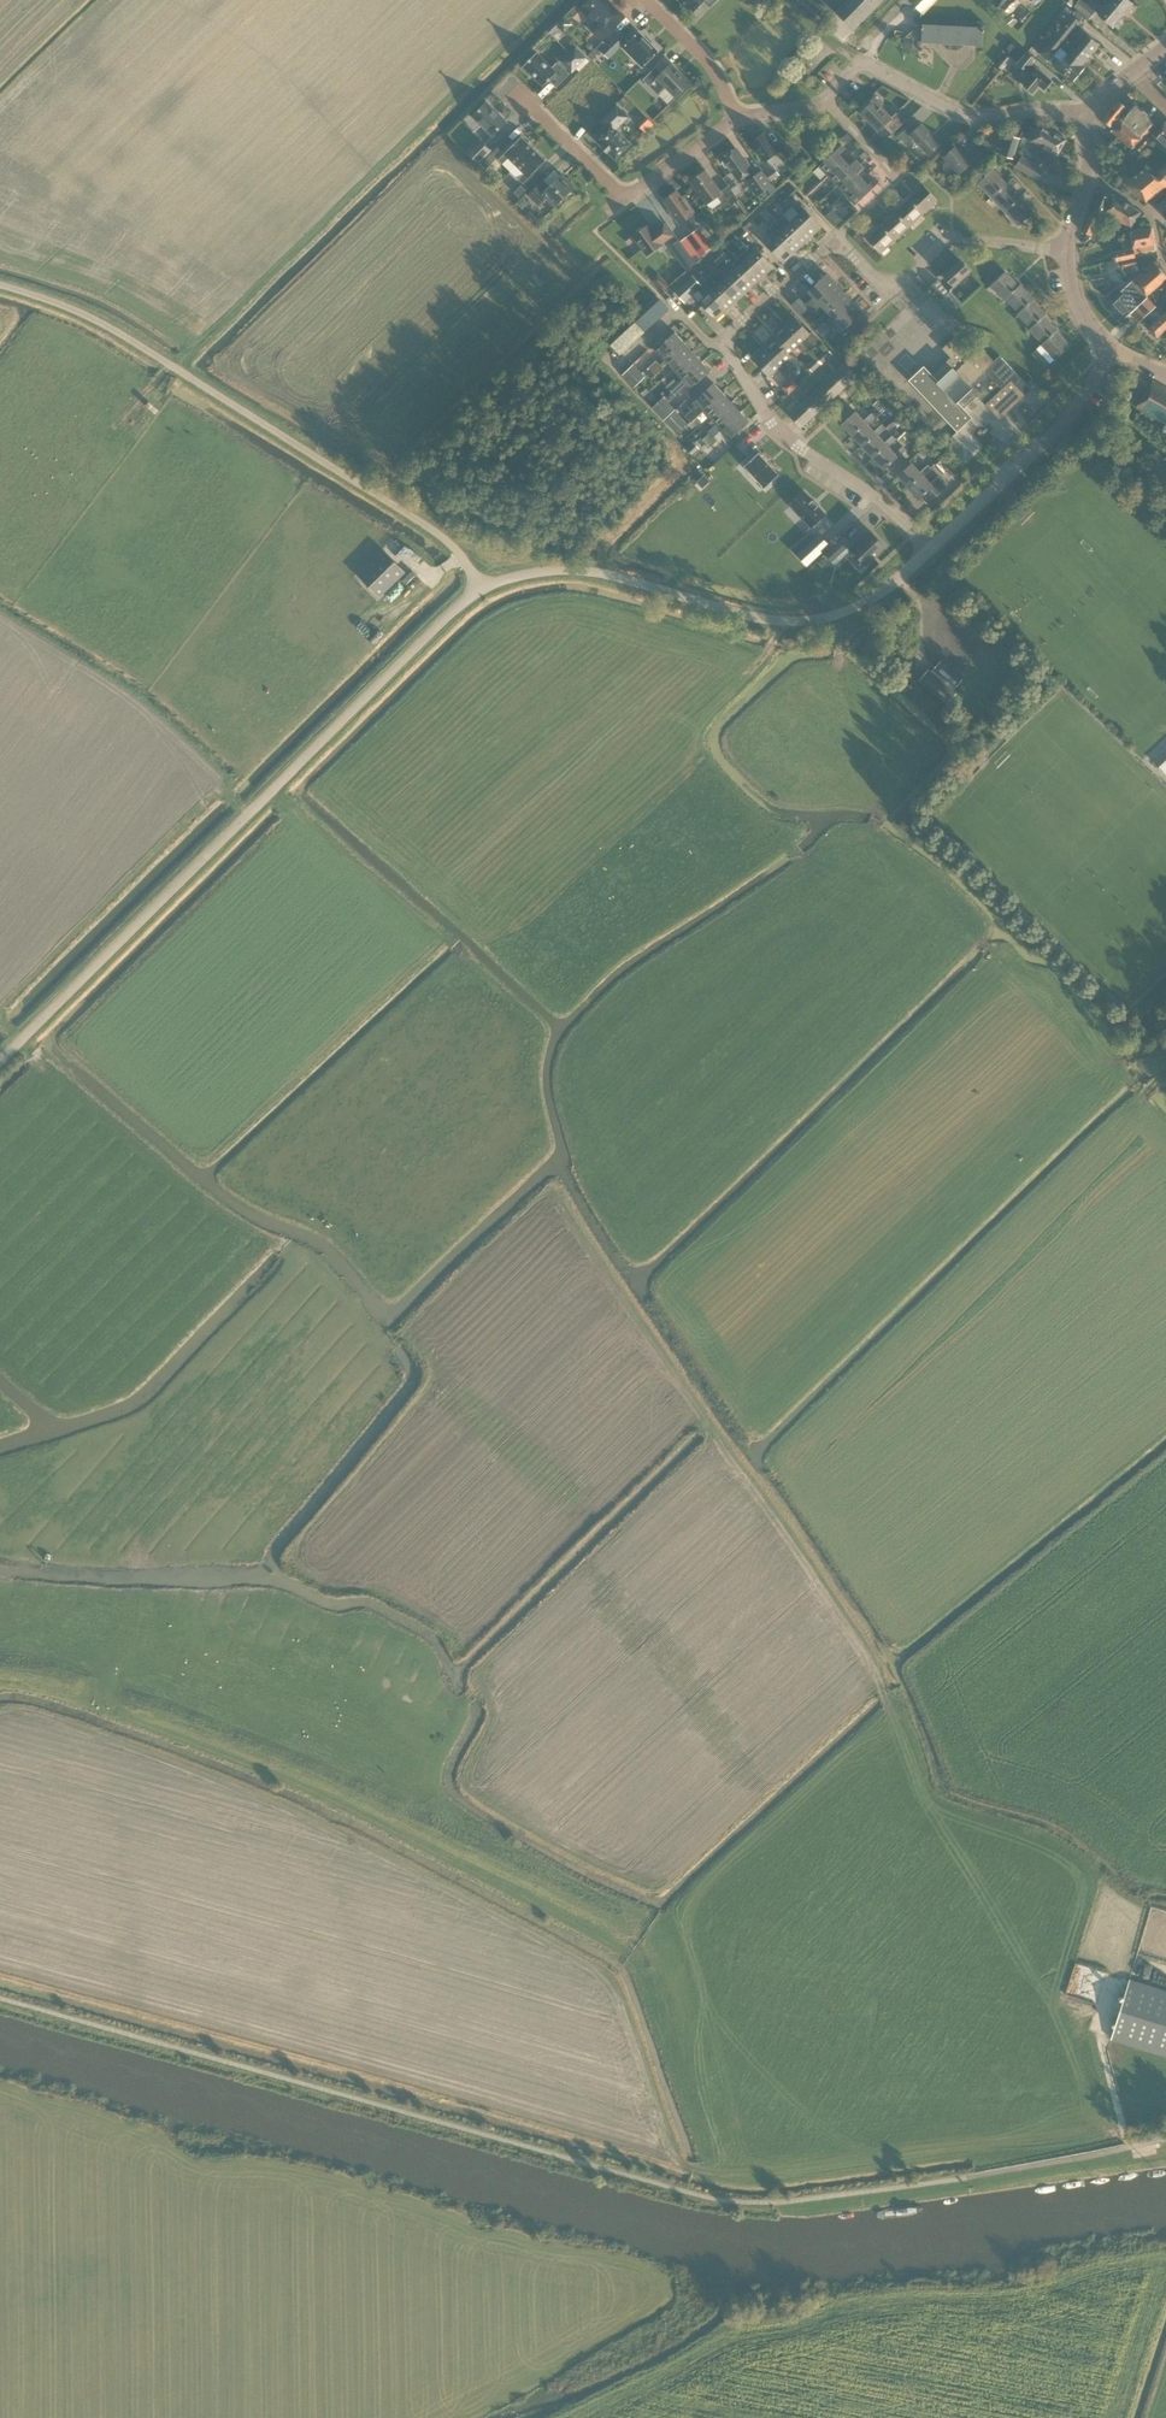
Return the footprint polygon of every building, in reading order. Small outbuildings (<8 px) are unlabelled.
[(583,10),(589,16),(598,25),(593,30),(603,40),(615,29),(609,22),(619,11),(608,0),(590,0),(582,8),(583,10)] [(680,2),(693,14),(704,2),(710,7),(717,0),(682,0),(680,2)] [(836,11),(854,30),(884,0),(847,0),(844,2),(836,11)] [(924,14),(937,0),(909,0),(924,14)] [(1000,6),(1006,10),(1012,3),(1008,0),(1005,0),(1000,6)] [(1090,18),(1096,10),(1083,0),(1081,0),(1075,7),(1090,18)] [(1105,7),(1099,14),(1114,27),(1123,15),(1106,0),(1096,0),(1105,7)] [(1123,15),(1133,3),(1129,0),(1106,0),(1123,15)] [(1018,21),(1011,15),(1006,20),(1012,27),(1018,21)] [(1056,68),(1073,82),(1085,67),(1082,64),(1099,44),(1098,43),(1086,33),(1069,53),(1065,57),(1058,51),(1067,39),(1070,42),(1084,24),(1073,15),(1041,54),(1057,67),(1056,68)] [(558,24),(566,32),(574,24),(566,16),(558,24)] [(923,42),(983,45),(984,22),(917,18),(916,26),(923,26),(923,42)] [(643,66),(658,51),(640,32),(624,48),(643,66)] [(619,34),(610,43),(616,49),(625,40),(619,34)] [(916,48),(917,39),(907,37),(906,46),(916,48)] [(1014,53),(1018,47),(1012,42),(1010,44),(1010,50),(1014,53)] [(1019,46),(1011,56),(1015,59),(1018,56),(1021,58),(1017,63),(1032,74),(1024,85),(1033,92),(1039,85),(1045,90),(1053,80),(1033,65),(1037,60),(1019,46)] [(573,72),(586,58),(576,48),(563,61),(573,72)] [(558,61),(553,67),(537,52),(523,66),(544,86),(550,80),(557,87),(571,73),(558,61)] [(1006,62),(1010,58),(1005,54),(997,65),(1003,70),(1008,64),(1006,62)] [(644,79),(650,86),(658,78),(677,97),(691,83),(672,64),(663,72),(657,66),(644,79)] [(625,97),(620,102),(624,107),(629,101),(625,97)] [(898,112),(892,117),(875,99),(861,112),(878,131),(885,125),(892,134),(907,120),(898,112)] [(1118,100),(1102,120),(1112,128),(1127,108),(1118,100)] [(473,116),(493,136),(507,121),(488,101),(473,116)] [(1112,131),(1133,149),(1157,123),(1135,102),(1112,131)] [(609,126),(597,139),(604,146),(603,147),(608,152),(609,151),(616,159),(631,144),(616,129),(629,117),(618,105),(603,120),(609,126)] [(647,118),(640,126),(646,132),(653,124),(647,118)] [(1165,147),(1165,122),(1165,121),(1153,135),(1165,147)] [(914,139),(929,155),(941,144),(922,124),(915,131),(910,125),(899,136),(908,145),(914,139)] [(1040,124),(1037,130),(1031,127),(1025,137),(1044,147),(1039,157),(1052,164),(1057,154),(1058,155),(1067,139),(1040,124)] [(751,142),(765,161),(778,152),(784,160),(791,155),(781,141),(774,146),(764,132),(751,142)] [(842,137),(847,143),(853,138),(848,132),(842,137)] [(1001,155),(1015,159),(1022,138),(1008,134),(1001,155)] [(517,166),(534,148),(522,136),(499,159),(504,163),(509,158),(517,166)] [(1153,141),(1147,136),(1136,147),(1142,153),(1153,141)] [(469,151),(480,162),(491,150),(481,140),(469,151)] [(1114,155),(1119,148),(1112,144),(1108,151),(1114,155)] [(820,166),(829,176),(845,160),(840,155),(846,149),(842,145),(836,151),(836,150),(820,166)] [(957,145),(945,157),(949,160),(946,163),(944,165),(944,168),(945,170),(947,172),(949,173),(952,173),(954,172),(957,169),(961,173),(970,164),(975,170),(984,161),(975,151),(968,157),(957,145)] [(546,160),(534,148),(517,166),(524,174),(519,179),(523,183),(546,160)] [(726,167),(729,167),(730,166),(739,180),(744,176),(748,181),(747,181),(758,196),(773,185),(762,170),(756,175),(752,170),(736,148),(723,157),(725,159),(724,160),(723,163),(726,167)] [(865,151),(859,156),(863,161),(869,155),(865,151)] [(1017,167),(1038,179),(1044,169),(1023,156),(1017,167)] [(850,166),(845,160),(829,176),(838,185),(860,164),(857,160),(850,166)] [(1165,180),(1165,163),(1158,173),(1158,174),(1165,180)] [(838,185),(847,195),(863,179),(858,173),(864,167),(860,164),(838,185)] [(781,174),(775,166),(768,172),(773,180),(781,174)] [(1158,174),(1155,177),(1145,168),(1132,178),(1127,175),(1121,179),(1133,190),(1147,202),(1165,186),(1165,180),(1158,174)] [(979,183),(992,197),(1007,183),(994,169),(979,183)] [(706,170),(690,181),(707,204),(718,196),(727,209),(739,200),(729,185),(721,191),(706,170)] [(967,176),(971,180),(976,175),(972,171),(967,176)] [(561,175),(551,186),(544,179),(528,195),(539,205),(547,197),(556,205),(574,187),(561,175)] [(1010,181),(1014,186),(1019,182),(1014,177),(1010,181)] [(863,179),(847,195),(856,204),(872,189),(872,188),(878,182),(875,178),(868,184),(863,179)] [(992,197),(1006,211),(1021,198),(1007,183),(992,197)] [(924,185),(910,198),(924,213),(938,200),(924,185)] [(527,191),(522,186),(515,193),(520,198),(527,191)] [(1102,190),(1092,212),(1102,216),(1112,195),(1102,190)] [(683,199),(677,191),(665,200),(670,208),(669,209),(680,224),(695,212),(685,198),(683,199)] [(1123,223),(1132,228),(1141,212),(1113,195),(1104,214),(1122,225),(1123,223)] [(910,198),(896,211),(910,226),(924,213),(910,198)] [(1034,212),(1021,198),(1006,211),(1019,226),(1034,212)] [(788,209),(792,205),(787,199),(782,203),(788,209)] [(793,207),(789,210),(812,235),(822,226),(805,208),(802,205),(796,210),(793,207)] [(803,244),(812,235),(789,210),(785,214),(791,221),(786,226),(803,244)] [(896,211),(882,225),(895,240),(910,226),(896,211)] [(1100,219),(1091,215),(1084,230),(1083,231),(1092,236),(1100,219)] [(745,227),(750,232),(755,227),(750,222),(745,227)] [(633,236),(647,255),(663,244),(662,243),(673,235),(665,224),(654,231),(649,225),(633,236)] [(793,253),(803,244),(786,226),(780,231),(774,224),(770,228),(793,253)] [(881,253),(895,240),(882,225),(867,238),(881,253)] [(699,227),(686,237),(700,255),(713,246),(699,227)] [(793,253),(770,228),(766,232),(773,238),(767,244),(783,262),(793,253)] [(1131,232),(1134,250),(1134,253),(1136,253),(1156,250),(1152,228),(1131,232)] [(745,233),(741,229),(731,238),(735,243),(738,239),(745,233)] [(745,247),(741,250),(764,275),(774,266),(757,248),(751,253),(745,247)] [(686,269),(695,263),(684,248),(675,254),(686,269)] [(722,248),(712,257),(719,265),(729,256),(722,248)] [(744,261),(738,266),(755,284),(764,275),(741,250),(737,254),(744,261)] [(1134,253),(1134,250),(1115,254),(1116,261),(1137,257),(1136,253),(1134,253)] [(944,274),(955,286),(971,271),(960,259),(944,274)] [(1137,259),(1121,262),(1123,269),(1138,266),(1137,259)] [(1115,260),(1110,261),(1112,272),(1121,270),(1120,266),(1115,260)] [(726,264),(722,268),(745,293),(755,284),(738,266),(732,271),(726,264)] [(1133,281),(1147,295),(1165,279),(1165,275),(1156,264),(1145,274),(1143,272),(1133,281)] [(736,302),(745,293),(722,268),(718,271),(725,278),(719,283),(736,302)] [(991,286),(1004,300),(1019,286),(1006,272),(991,286)] [(700,290),(699,289),(703,285),(693,274),(675,291),(685,303),(700,290)] [(811,307),(836,284),(827,274),(809,291),(814,297),(807,303),(811,307)] [(950,292),(938,279),(930,287),(942,299),(950,292)] [(663,283),(659,287),(664,292),(671,285),(665,281),(663,283)] [(1147,295),(1133,281),(1121,291),(1117,287),(1107,296),(1111,300),(1126,317),(1130,313),(1139,321),(1156,306),(1147,295)] [(707,282),(703,285),(726,310),(736,302),(719,283),(713,289),(707,282)] [(845,293),(836,284),(811,307),(815,311),(819,307),(821,304),(824,307),(827,310),(845,293)] [(1018,314),(1033,300),(1034,299),(1020,284),(1019,286),(1004,300),(1005,300),(1006,299),(1019,313),(1018,314)] [(703,285),(699,289),(700,290),(706,296),(700,301),(717,319),(726,310),(703,285)] [(829,326),(849,307),(854,303),(845,293),(827,310),(832,316),(825,322),(829,326)] [(792,303),(803,314),(810,308),(804,302),(799,297),(792,303)] [(661,299),(636,322),(645,331),(670,309),(661,299)] [(1046,314),(1033,300),(1018,314),(1031,328),(1030,329),(1030,330),(1045,316),(1046,314)] [(849,307),(829,326),(832,330),(839,323),(845,329),(863,312),(858,307),(854,303),(849,307)] [(1157,337),(1165,329),(1165,312),(1149,329),(1157,337)] [(794,316),(783,326),(799,343),(802,341),(808,335),(816,344),(820,340),(812,331),(810,333),(794,316)] [(1042,345),(1057,331),(1058,330),(1045,316),(1030,330),(1043,343),(1042,345)] [(640,336),(645,332),(636,322),(631,327),(640,336)] [(820,334),(829,326),(825,322),(816,330),(820,334)] [(802,341),(799,343),(783,326),(772,336),(774,338),(775,338),(789,353),(797,345),(805,354),(809,350),(802,341)] [(824,338),(832,330),(829,326),(820,334),(824,338)] [(631,327),(626,331),(635,341),(640,336),(631,327)] [(630,346),(635,341),(626,331),(621,336),(630,346)] [(1057,331),(1042,345),(1055,359),(1070,345),(1057,331)] [(656,350),(665,360),(684,342),(675,332),(656,350)] [(621,336),(616,341),(625,350),(630,346),(621,336)] [(1000,419),(1032,389),(1000,355),(994,361),(981,347),(972,356),(955,337),(943,348),(952,357),(933,375),(924,366),(909,380),(958,431),(973,417),(965,408),(979,395),(987,404),(986,405),(1000,419)] [(781,366),(783,364),(789,358),(798,367),(802,363),(793,354),(791,355),(789,353),(775,338),(774,338),(764,348),(781,366)] [(616,341),(611,345),(620,355),(625,350),(616,341)] [(693,351),(684,342),(665,360),(674,369),(693,351)] [(781,366),(764,348),(753,358),(770,376),(778,368),(787,377),(791,373),(783,364),(781,366)] [(822,364),(832,354),(827,348),(817,358),(822,364)] [(702,361),(693,351),(674,369),(683,379),(702,361)] [(1038,360),(1041,357),(1036,351),(1032,354),(1038,360)] [(807,366),(813,372),(821,365),(815,358),(807,366)] [(650,368),(653,371),(660,364),(657,360),(650,367),(650,368)] [(692,389),(711,371),(702,361),(683,379),(678,383),(671,390),(676,395),(688,385),(692,389)] [(847,362),(833,375),(845,387),(858,374),(847,362)] [(623,374),(634,387),(646,377),(634,364),(623,374)] [(664,368),(660,364),(653,371),(657,374),(664,368)] [(1029,373),(1023,378),(1028,383),(1033,378),(1029,373)] [(833,375),(818,388),(830,401),(845,387),(833,375)] [(667,386),(671,390),(678,383),(674,379),(667,386)] [(1153,380),(1137,406),(1165,424),(1165,387),(1153,380)] [(704,410),(723,392),(714,383),(695,401),(704,410)] [(818,388),(804,402),(816,414),(830,401),(818,388)] [(676,396),(671,391),(666,396),(670,401),(676,396)] [(732,402),(723,392),(704,410),(713,420),(732,402)] [(150,396),(135,415),(139,418),(136,423),(139,425),(157,401),(150,396)] [(653,407),(665,420),(676,409),(664,397),(653,407)] [(741,411),(732,402),(713,420),(710,422),(714,426),(709,430),(711,432),(703,439),(707,443),(714,436),(721,430),(741,411)] [(816,414),(804,402),(790,415),(801,428),(816,414)] [(666,421),(677,433),(688,423),(676,411),(666,421)] [(741,411),(721,430),(730,439),(750,421),(741,411)] [(842,424),(853,435),(867,423),(868,424),(876,417),(872,412),(864,420),(856,411),(842,424)] [(700,421),(696,417),(689,424),(693,427),(700,421)] [(868,424),(867,423),(853,435),(864,447),(877,434),(879,435),(887,428),(883,424),(875,431),(868,424)] [(879,435),(877,434),(864,447),(874,458),(888,445),(889,446),(897,439),(893,435),(885,442),(879,435)] [(714,436),(707,443),(710,447),(718,440),(714,436)] [(694,442),(700,448),(703,445),(698,439),(694,442)] [(948,450),(955,444),(950,439),(943,445),(948,450)] [(694,442),(688,449),(693,455),(700,448),(694,442)] [(888,445),(874,458),(885,469),(898,456),(899,458),(907,450),(904,446),(896,453),(889,446),(888,445)] [(745,465),(765,487),(779,475),(759,453),(745,465)] [(941,460),(937,464),(945,472),(948,469),(941,460)] [(910,487),(923,474),(924,476),(932,468),(929,464),(921,472),(912,463),(899,475),(910,487)] [(923,474),(910,487),(920,498),(931,488),(937,495),(948,485),(939,475),(931,483),(924,476),(923,474)] [(792,505),(812,526),(825,514),(818,506),(819,505),(818,504),(818,505),(814,501),(815,500),(814,499),(812,500),(805,492),(792,505)] [(872,531),(852,550),(867,565),(886,546),(872,531)] [(817,540),(801,556),(810,565),(830,545),(821,536),(817,540)] [(845,537),(829,552),(837,560),(852,545),(845,537)] [(359,577),(380,598),(406,572),(386,551),(359,577)] [(415,593),(428,582),(418,570),(405,581),(415,593)] [(933,672),(929,669),(919,680),(947,704),(957,693),(953,689),(962,678),(942,660),(935,667),(936,668),(933,672)] [(1165,2056),(1165,1990),(1131,1979),(1112,2039),(1165,2056)]
